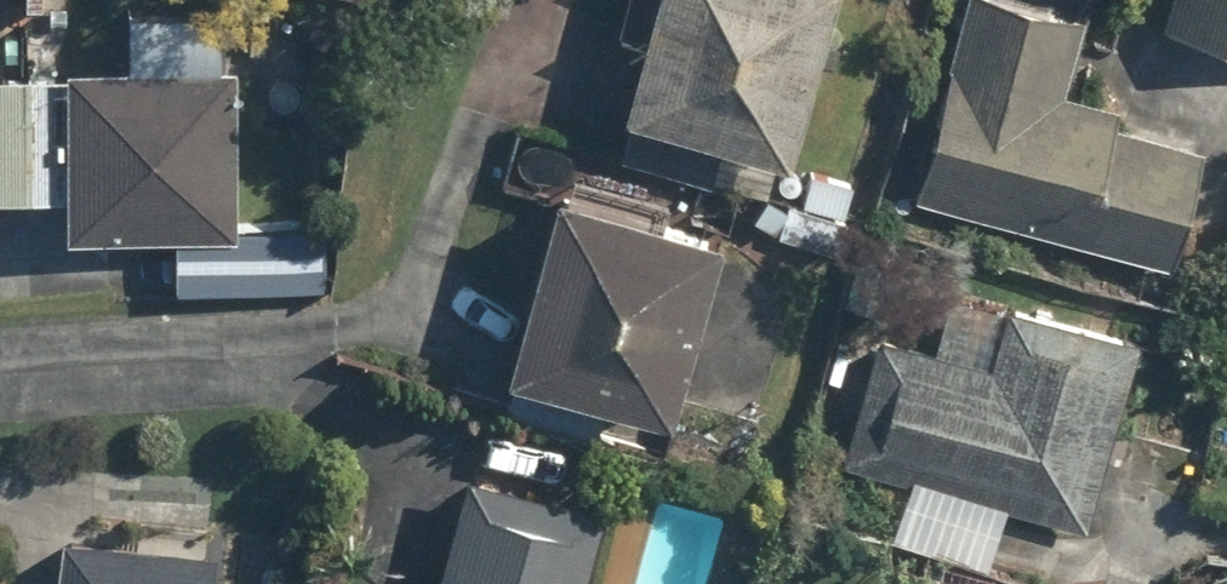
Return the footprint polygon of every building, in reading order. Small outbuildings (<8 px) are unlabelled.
[(806,0),(625,0),(595,111),(630,120),(619,161),(753,197),(806,0)] [(895,198),(1157,269),(1189,152),(1103,128),(1108,110),(1053,95),(1079,0),(949,0),(895,198)] [(1134,34),(1226,58),(1226,0),(1143,0),(1134,34)] [(128,77),(0,73),(0,203),(53,204),(51,245),(105,247),(104,289),(265,293),(267,231),(226,230),(230,80),(128,77)] [(842,182),(773,164),(753,242),(822,260),(842,182)] [(692,235),(523,194),(479,376),(648,417),(692,235)] [(834,461),(899,478),(880,550),(972,574),(991,502),(1078,525),(1128,339),(939,289),(922,349),(867,335),(834,461)] [(451,470),(425,583),(576,583),(594,502),(451,470)] [(199,553),(38,535),(33,583),(196,583),(199,553)]
